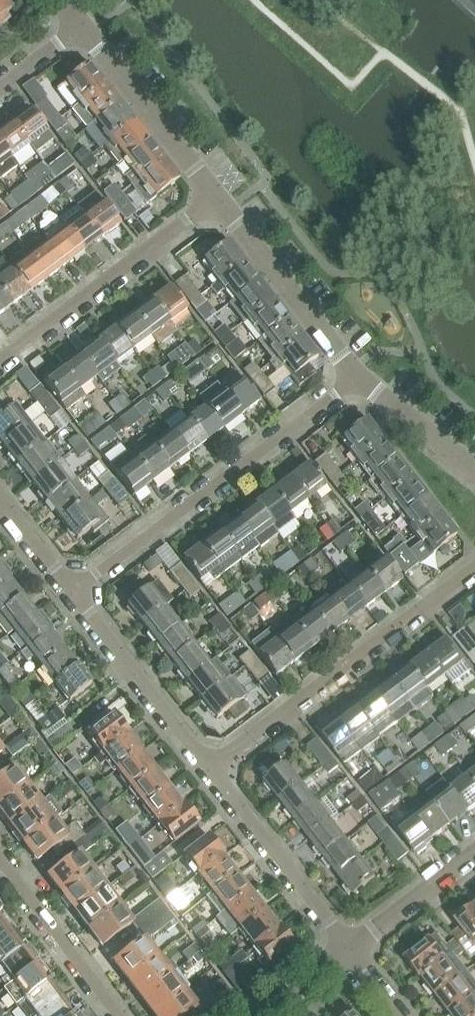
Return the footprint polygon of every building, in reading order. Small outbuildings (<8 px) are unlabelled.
[(9,19),(6,16),(11,12),(2,0),(0,0),(0,26),(9,19)] [(0,31),(0,37),(5,43),(20,30),(13,21),(0,31)] [(89,67),(58,91),(73,110),(104,86),(89,67)] [(34,79),(22,88),(35,106),(47,97),(34,79)] [(87,130),(96,123),(119,105),(104,86),(73,110),(72,111),(87,130)] [(51,128),(60,121),(45,102),(35,109),(51,128)] [(108,144),(134,124),(119,105),(96,123),(104,134),(101,136),(108,144)] [(27,108),(9,121),(11,125),(29,147),(35,154),(53,141),(47,134),(30,111),(27,108)] [(51,128),(55,134),(64,127),(60,121),(51,128)] [(118,166),(126,161),(148,143),(134,124),(108,144),(104,147),(118,166)] [(29,147),(11,125),(0,134),(0,147),(11,161),(29,147)] [(163,162),(156,153),(148,143),(126,161),(134,172),(125,179),(131,187),(163,162)] [(11,161),(0,147),(0,180),(16,168),(11,161)] [(80,166),(91,157),(84,148),(73,157),(80,166)] [(65,156),(47,170),(54,180),(61,175),(72,166),(65,156)] [(91,157),(80,166),(85,172),(96,164),(91,157)] [(146,206),(178,181),(163,162),(131,187),(146,206)] [(42,164),(24,177),(29,183),(36,193),(47,185),(54,180),(47,170),(42,164)] [(65,180),(58,185),(66,194),(72,189),(65,180)] [(59,200),(66,194),(58,185),(52,190),(59,200)] [(113,188),(103,195),(110,203),(119,196),(113,188)] [(10,196),(18,207),(27,200),(18,190),(10,196)] [(40,198),(48,207),(59,199),(52,190),(40,198)] [(95,194),(76,208),(101,239),(119,226),(102,203),(95,194)] [(12,211),(18,207),(10,196),(4,201),(12,211)] [(119,196),(110,203),(124,221),(134,214),(119,196)] [(22,212),(30,221),(47,207),(40,198),(22,212)] [(83,253),(101,239),(76,208),(59,221),(60,224),(83,253)] [(145,226),(154,220),(147,211),(139,218),(145,226)] [(12,234),(30,221),(22,212),(4,225),(12,234)] [(65,266),(83,253),(60,224),(43,238),(65,266)] [(12,234),(4,225),(0,228),(0,243),(12,234)] [(43,238),(25,251),(47,280),(65,266),(43,238)] [(228,245),(205,263),(214,274),(211,276),(217,284),(243,264),(228,245)] [(29,293),(47,280),(25,251),(7,265),(29,293)] [(11,307),(29,293),(7,265),(2,259),(0,261),(0,292),(11,307)] [(243,264),(217,284),(210,290),(215,297),(226,289),(235,301),(258,283),(243,264)] [(190,305),(200,298),(184,278),(175,286),(190,305)] [(235,301),(229,305),(244,324),(246,322),(272,302),(258,283),(235,301)] [(169,288),(151,302),(168,324),(187,310),(169,288)] [(11,307),(0,292),(0,315),(11,307)] [(190,305),(195,311),(205,304),(200,298),(190,305)] [(175,333),(168,324),(151,302),(133,315),(150,338),(157,347),(175,333)] [(272,302),(246,322),(261,341),(287,321),(272,302)] [(132,351),(150,338),(133,315),(115,329),(132,351)] [(261,341),(258,343),(273,362),(302,339),(287,321),(261,341)] [(220,343),(230,334),(223,326),(213,334),(220,343)] [(114,365),(132,351),(115,329),(97,342),(114,365)] [(230,334),(220,343),(225,349),(235,341),(230,334)] [(308,365),(317,359),(302,339),(273,362),(269,365),(275,373),(285,365),(291,373),(289,375),(298,387),(315,373),(308,365)] [(97,342),(79,356),(96,378),(101,384),(119,371),(114,365),(97,342)] [(186,348),(193,358),(200,352),(193,343),(186,348)] [(170,363),(175,371),(184,365),(176,354),(169,360),(171,363),(170,363)] [(79,392),(96,378),(79,356),(62,369),(79,392)] [(206,356),(199,361),(206,371),(212,366),(213,366),(206,356)] [(199,377),(206,371),(199,361),(191,367),(199,377)] [(249,380),(259,373),(253,365),(243,373),(249,380)] [(158,367),(149,374),(157,385),(166,378),(158,367)] [(83,398),(79,392),(62,369),(43,383),(65,412),(83,398)] [(249,380),(264,399),(273,391),(259,373),(249,380)] [(152,388),(157,385),(149,374),(144,378),(152,388)] [(29,380),(25,383),(24,389),(27,392),(35,386),(29,380)] [(259,403),(242,381),(224,395),(240,417),(259,403)] [(170,398),(178,392),(171,382),(163,388),(170,398)] [(136,390),(141,397),(147,392),(142,385),(136,390)] [(216,385),(199,398),(206,408),(223,430),(240,417),(224,395),(216,385)] [(54,406),(39,387),(28,395),(36,405),(23,415),(15,405),(0,416),(0,444),(2,446),(31,423),(43,414),(54,406)] [(164,403),(170,398),(163,388),(156,393),(164,403)] [(114,401),(121,411),(131,405),(123,394),(114,401)] [(116,416),(121,411),(114,401),(108,405),(116,416)] [(54,406),(43,414),(49,421),(59,413),(54,406)] [(205,444),(223,430),(206,408),(188,422),(205,444)] [(127,415),(134,425),(142,420),(134,409),(127,415)] [(96,415),(79,428),(86,438),(104,425),(96,415)] [(128,430),(134,425),(127,415),(120,420),(128,430)] [(340,416),(325,428),(329,434),(344,422),(340,416)] [(355,460),(381,440),(367,421),(344,439),(353,451),(350,453),(355,460)] [(187,457),(205,444),(188,422),(170,435),(187,457)] [(45,442),(31,423),(2,446),(16,465),(45,442)] [(90,443),(96,450),(107,442),(109,444),(116,439),(108,429),(90,443)] [(169,471),(187,457),(170,435),(152,448),(169,471)] [(73,451),(83,443),(78,436),(77,437),(73,438),(67,443),(73,451)] [(144,454),(134,462),(151,484),(169,471),(152,448),(144,439),(136,444),(144,454)] [(373,477),(396,459),(381,440),(355,460),(362,469),(365,466),(373,477)] [(31,484),(60,461),(45,442),(16,465),(31,484)] [(83,443),(73,451),(79,458),(89,450),(83,443)] [(151,484),(134,462),(127,453),(109,467),(132,498),(151,484)] [(329,481),(339,473),(325,456),(315,463),(329,481)] [(385,498),(411,478),(396,459),(373,477),(374,478),(368,483),(377,495),(380,492),(385,498)] [(75,480),(61,462),(60,461),(31,484),(46,503),(75,480)] [(315,494),(326,487),(309,464),(291,478),(307,501),(313,508),(321,501),(315,494)] [(329,481),(335,489),(345,481),(339,473),(329,481)] [(102,489),(113,481),(107,474),(97,482),(102,489)] [(289,514),(307,501),(291,478),(273,492),(289,514)] [(411,478),(385,498),(400,517),(403,515),(426,497),(411,478)] [(61,522),(90,499),(75,480),(46,503),(61,522)] [(113,481),(102,489),(118,508),(128,500),(113,481)] [(289,514),(273,492),(255,505),(272,528),(277,534),(295,521),(289,514)] [(98,506),(106,499),(102,493),(93,500),(98,506)] [(415,536),(440,516),(426,497),(403,515),(412,526),(409,529),(415,536)] [(94,533),(108,522),(90,499),(61,522),(76,541),(91,529),(94,533)] [(359,519),(370,510),(364,503),(354,512),(359,519)] [(277,534),(272,528),(255,505),(237,518),(254,541),(258,547),(260,549),(277,536),(277,534)] [(370,510),(359,519),(365,527),(376,518),(370,510)] [(420,544),(407,554),(416,566),(433,553),(456,535),(440,516),(415,536),(420,544)] [(258,547),(254,541),(237,518),(219,532),(236,555),(241,561),(258,547)] [(334,520),(327,526),(334,536),(342,529),(334,520)] [(327,541),(334,536),(327,526),(320,532),(327,541)] [(241,561),(236,555),(219,532),(201,545),(218,568),(223,575),(241,561)] [(339,538),(347,548),(353,543),(346,533),(339,538)] [(389,556),(405,544),(399,536),(392,541),(392,542),(384,549),(389,556)] [(340,553),(347,548),(339,538),(333,543),(340,553)] [(223,575),(218,568),(201,545),(182,559),(200,582),(208,576),(213,582),(223,575)] [(290,553),(298,563),(306,557),(298,547),(290,553)] [(401,547),(389,556),(404,575),(416,566),(407,554),(401,547)] [(291,568),(298,563),(290,553),(284,558),(291,568)] [(155,556),(142,566),(148,574),(161,563),(155,556)] [(304,565),(311,576),(319,569),(312,559),(304,565)] [(383,595),(401,581),(385,559),(366,573),(383,595)] [(8,580),(11,577),(3,567),(2,568),(0,565),(0,586),(8,580)] [(305,580),(311,576),(304,565),(297,570),(305,580)] [(185,591),(194,584),(179,566),(170,573),(185,591)] [(365,609),(383,595),(366,573),(348,587),(365,609)] [(255,580),(262,590),(269,584),(262,574),(255,580)] [(21,598),(8,580),(0,586),(0,614),(21,598)] [(255,595),(262,590),(255,580),(247,585),(255,595)] [(148,588),(126,606),(142,625),(164,608),(171,602),(156,582),(148,588)] [(190,598),(199,591),(194,584),(185,591),(190,598)] [(275,601),(276,602),(283,597),(276,587),(268,592),(275,601)] [(347,622),(365,609),(348,587),(330,600),(347,622)] [(260,612),(275,601),(268,592),(254,603),(260,612)] [(237,594),(219,607),(226,616),(236,609),(244,603),(237,594)] [(327,596),(309,609),(312,614),(329,636),(347,622),(330,600),(327,596)] [(13,633),(35,615),(21,598),(0,614),(0,630),(6,638),(13,633)] [(257,615),(250,606),(244,611),(250,620),(257,615)] [(461,606),(449,615),(458,627),(465,622),(466,612),(461,606)] [(156,644),(178,627),(164,608),(142,625),(156,644)] [(35,615),(13,633),(27,650),(49,633),(52,631),(38,613),(35,615)] [(214,629),(225,621),(219,614),(208,623),(214,629)] [(311,649),(329,636),(312,614),(303,621),(298,614),(289,620),(311,649)] [(311,649),(289,620),(271,633),(294,663),(311,649)] [(214,629),(220,637),(230,628),(225,621),(214,629)] [(171,663),(193,646),(178,627),(156,644),(171,663)] [(269,631),(251,645),(275,677),(294,663),(271,633),(269,631)] [(474,652),(474,646),(464,631),(454,639),(469,657),(474,652)] [(41,668),(63,651),(49,633),(27,650),(20,656),(26,664),(33,658),(41,668)] [(447,640),(429,654),(446,676),(452,684),(470,670),(447,640)] [(186,682),(208,664),(193,646),(171,663),(186,682)] [(54,686),(76,669),(63,651),(41,668),(54,686)] [(244,666),(254,659),(248,652),(239,660),(244,666)] [(428,690),(446,676),(429,654),(411,667),(428,690)] [(201,700),(230,677),(215,659),(208,665),(208,664),(186,682),(201,700)] [(259,685),(269,678),(254,659),(244,666),(259,685)] [(11,691),(19,685),(5,667),(0,671),(0,677),(11,691)] [(305,678),(312,673),(307,667),(301,672),(305,678)] [(411,667),(393,681),(416,711),(434,697),(428,690),(411,667)] [(68,704),(91,687),(76,669),(54,686),(68,704)] [(230,677),(201,700),(216,720),(245,697),(230,677)] [(393,681),(375,694),(398,725),(416,711),(393,681)] [(25,708),(33,702),(36,700),(30,692),(19,701),(25,708)] [(375,694),(357,708),(380,738),(398,725),(375,694)] [(6,696),(0,700),(0,707),(3,711),(12,704),(6,696)] [(473,711),(474,710),(474,701),(472,697),(465,702),(473,711)] [(473,711),(465,702),(463,699),(445,712),(455,725),(466,716),(473,711)] [(57,710),(45,718),(33,702),(25,708),(37,724),(37,725),(45,735),(64,720),(57,710)] [(227,713),(235,723),(247,713),(239,704),(227,713)] [(363,752),(380,738),(357,708),(339,722),(357,744),(363,752)] [(102,753),(127,733),(113,715),(87,735),(102,753)] [(461,728),(467,736),(474,729),(474,717),(461,728)] [(363,752),(357,744),(339,722),(321,735),(338,758),(344,766),(363,752)] [(437,738),(444,733),(436,723),(429,728),(437,738)] [(52,751),(74,735),(66,725),(45,742),(52,751)] [(30,745),(38,739),(30,728),(4,748),(11,759),(30,745)] [(437,738),(429,728),(411,742),(419,752),(437,738)] [(127,733),(102,753),(93,759),(101,769),(109,763),(116,771),(140,753),(127,736),(129,735),(127,733)] [(442,741),(450,752),(458,746),(450,736),(442,741)] [(38,739),(30,745),(40,759),(47,753),(37,740),(38,739)] [(444,757),(450,752),(442,741),(435,746),(444,757)] [(324,767),(333,760),(318,742),(309,749),(324,767)] [(393,755),(396,759),(401,766),(408,760),(400,750),(393,755)] [(130,790),(154,771),(140,753),(116,771),(130,790)] [(75,759),(65,766),(72,776),(82,769),(75,759)] [(389,775),(401,766),(396,759),(384,768),(389,775)] [(329,774),(338,767),(333,760),(324,767),(329,774)] [(415,762),(406,768),(414,778),(423,772),(415,762)] [(49,770),(55,778),(64,772),(57,764),(49,770)] [(279,802),(302,784),(287,765),(264,782),(279,802)] [(406,768),(388,782),(396,791),(414,778),(406,768)] [(28,786),(15,769),(0,780),(0,807),(28,786)] [(366,792),(383,779),(375,770),(359,782),(366,792)] [(144,808),(168,789),(154,771),(130,790),(144,808)] [(474,807),(474,785),(469,776),(451,790),(468,812),(474,807)] [(79,785),(86,795),(93,789),(86,780),(79,785)] [(444,780),(426,794),(433,804),(450,826),(468,812),(451,790),(444,780)] [(388,782),(370,796),(382,812),(401,798),(396,791),(388,782)] [(69,783),(60,791),(65,797),(75,790),(69,783)] [(294,821),(316,803),(302,784),(279,802),(294,821)] [(41,803),(28,786),(0,807),(0,815),(9,828),(41,803)] [(158,826),(184,806),(184,805),(181,807),(168,789),(144,808),(158,826)] [(352,806),(363,798),(358,791),(347,800),(352,806)] [(41,803),(9,828),(23,845),(55,821),(62,816),(48,798),(41,803)] [(102,798),(93,804),(100,813),(109,806),(102,798)] [(316,803),(294,821),(309,840),(331,822),(330,821),(338,814),(325,798),(317,804),(316,803)] [(359,813),(369,805),(363,798),(352,806),(359,813)] [(432,840),(450,826),(433,804),(415,817),(432,840)] [(109,806),(100,813),(106,821),(115,814),(109,806)] [(173,845),(199,825),(184,806),(158,826),(173,845)] [(414,854),(432,840),(415,817),(397,831),(414,854)] [(74,823),(63,832),(55,821),(23,845),(36,863),(51,851),(57,859),(74,847),(102,825),(99,821),(82,833),(74,823)] [(324,859),(346,841),(331,822),(309,840),(324,859)] [(80,855),(92,846),(108,834),(102,825),(74,847),(80,855)] [(383,843),(393,835),(387,829),(377,837),(383,843)] [(397,862),(407,854),(393,835),(383,843),(397,862)] [(197,876),(223,855),(208,836),(182,857),(197,876)] [(338,878),(361,860),(346,841),(324,859),(338,878)] [(162,854),(143,869),(152,880),(171,866),(162,854)] [(61,896),(92,873),(79,855),(48,879),(61,896)] [(211,894),(235,875),(222,858),(224,857),(223,855),(197,876),(211,894)] [(353,897),(376,880),(361,860),(338,878),(353,897)] [(124,863),(116,869),(123,878),(131,872),(124,863)] [(123,878),(119,880),(125,888),(140,877),(134,869),(131,872),(123,878)] [(106,891),(93,874),(92,873),(61,896),(75,914),(106,891)] [(211,894),(205,899),(219,917),(250,893),(235,875),(211,894)] [(163,895),(172,889),(163,877),(154,883),(163,895)] [(87,931),(118,907),(106,891),(75,914),(87,931)] [(187,905),(177,891),(166,900),(177,913),(187,905)] [(219,917),(216,920),(230,938),(240,931),(264,912),(250,893),(219,917)] [(118,907),(87,931),(101,948),(132,925),(138,933),(166,911),(159,902),(131,923),(118,907)] [(453,934),(456,939),(462,946),(467,952),(472,960),(474,958),(474,909),(473,907),(472,908),(470,905),(460,913),(462,915),(455,920),(461,928),(453,934)] [(177,925),(173,921),(166,911),(138,933),(144,941),(113,964),(126,981),(157,958),(149,948),(155,943),(151,938),(163,928),(167,933),(177,925)] [(254,949),(280,928),(279,927),(277,928),(264,912),(240,931),(254,949)] [(14,931),(1,914),(0,915),(0,941),(14,931)] [(203,922),(191,931),(195,936),(207,926),(203,922)] [(206,928),(196,936),(203,945),(213,937),(206,928)] [(264,970),(294,947),(280,928),(254,949),(261,959),(258,961),(264,970)] [(26,948),(14,931),(0,941),(0,968),(0,967),(26,948)] [(404,961),(419,980),(453,953),(447,946),(438,934),(404,961)] [(456,939),(447,946),(453,953),(462,946),(456,939)] [(187,962),(200,952),(194,944),(182,955),(187,962)] [(453,953),(457,959),(467,952),(462,946),(453,953)] [(7,989),(39,964),(26,948),(0,967),(7,976),(1,981),(7,989)] [(223,972),(245,955),(242,951),(219,968),(223,972)] [(200,952),(190,959),(196,966),(203,959),(205,958),(200,952)] [(453,953),(419,980),(420,981),(422,980),(435,996),(467,972),(457,959),(453,953)] [(251,985),(240,971),(240,965),(248,959),(245,955),(223,972),(239,993),(251,985)] [(139,998),(176,970),(170,963),(164,968),(157,958),(126,981),(139,998)] [(39,964),(7,989),(11,995),(7,998),(15,1008),(49,982),(49,983),(52,981),(39,964)] [(139,998),(153,1015),(184,993),(176,982),(182,978),(176,970),(139,998)] [(435,996),(441,1003),(449,1014),(473,995),(474,994),(474,982),(467,972),(435,996)] [(233,998),(220,981),(212,987),(224,1004),(233,998)] [(15,1008),(21,1015),(41,1015),(62,1000),(49,983),(49,982),(15,1008)] [(197,1010),(184,993),(153,1015),(189,1015),(197,1010)] [(473,995),(449,1014),(451,1015),(474,1015),(474,998),(473,995)] [(64,1003),(62,1000),(41,1015),(75,1015),(74,1015),(64,1003)]
